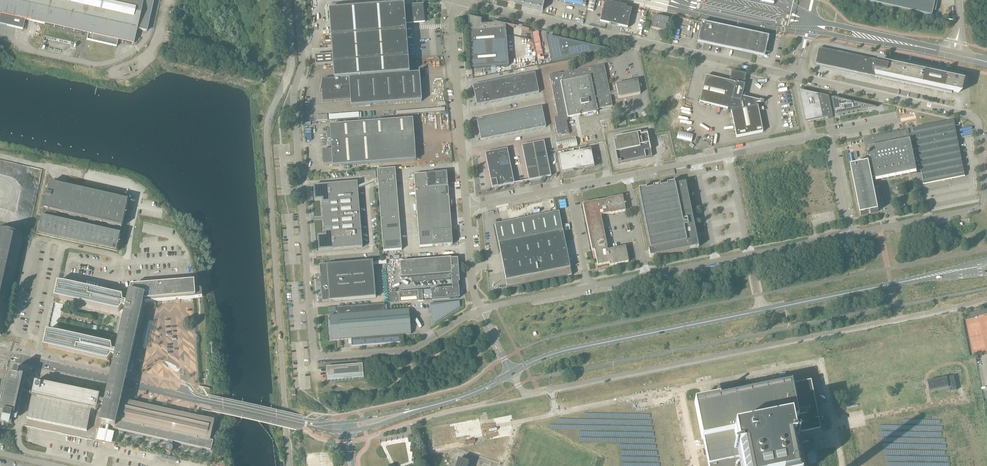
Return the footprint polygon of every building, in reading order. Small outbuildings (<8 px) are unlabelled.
[(23,29),(25,20),(34,22),(35,23),(35,22),(44,24),(44,25),(45,24),(54,26),(53,27),(54,27),(54,26),(63,28),(63,29),(64,29),(64,28),(73,30),(73,31),(74,31),(74,30),(83,32),(83,33),(83,34),(83,33),(88,34),(86,40),(116,46),(117,40),(122,41),(122,42),(122,43),(123,42),(132,44),(131,45),(132,45),(132,44),(133,44),(136,29),(146,31),(153,0),(0,0),(0,24),(23,29)] [(315,55),(315,65),(333,64),(408,58),(406,25),(405,24),(424,22),(424,20),(422,5),(404,6),(404,4),(399,5),(379,6),(374,7),(374,0),(328,0),(328,5),(329,10),(332,54),(315,55)] [(542,9),(542,10),(545,0),(500,0),(542,9)] [(932,15),(935,0),(864,0),(932,15)] [(600,22),(611,24),(614,25),(614,24),(618,5),(604,1),(600,22)] [(618,5),(614,24),(614,25),(627,28),(631,9),(626,8),(626,6),(618,5)] [(666,24),(669,25),(669,21),(668,20),(669,19),(657,16),(656,17),(654,17),(653,21),(653,22),(651,28),(665,31),(666,24)] [(505,25),(492,22),(492,24),(481,25),(481,20),(482,20),(468,17),(472,68),(508,66),(505,26),(505,25)] [(764,57),(768,37),(701,22),(697,43),(764,57)] [(538,31),(532,32),(537,56),(543,55),(538,31)] [(580,45),(547,37),(551,60),(593,52),(592,48),(580,45)] [(955,79),(955,77),(819,48),(816,64),(952,93),(952,91),(958,93),(961,80),(955,79)] [(408,60),(408,58),(333,64),(334,79),(322,80),(320,91),(321,91),(322,102),(350,100),(350,106),(421,100),(421,101),(422,101),(419,70),(419,73),(409,73),(408,60)] [(560,72),(549,75),(558,117),(554,118),(555,125),(557,134),(561,133),(561,135),(569,134),(567,127),(567,125),(566,120),(568,120),(568,119),(568,117),(570,117),(571,117),(572,117),(578,115),(580,115),(584,114),(587,114),(593,112),(597,111),(597,109),(610,107),(612,106),(610,95),(609,92),(604,67),(604,65),(603,65),(598,66),(561,73),(560,73),(560,72)] [(744,84),(746,74),(732,71),(729,82),(705,76),(699,102),(727,109),(726,113),(731,112),(736,137),(762,132),(758,109),(757,109),(757,106),(763,102),(742,97),(745,85),(744,84)] [(528,74),(530,84),(537,83),(535,73),(528,74)] [(528,74),(521,76),(523,86),(530,84),(528,74)] [(514,77),(516,87),(523,86),(521,76),(514,77)] [(514,77),(507,78),(509,88),(516,87),(514,77)] [(500,80),(502,90),(509,88),(507,78),(500,80)] [(634,81),(616,85),(617,90),(617,94),(618,96),(618,98),(640,94),(639,90),(639,88),(641,88),(640,85),(639,85),(638,84),(637,80),(636,80),(636,79),(636,80),(634,81)] [(500,80),(493,81),(495,91),(502,90),(500,80)] [(486,83),(488,93),(495,91),(493,81),(486,83)] [(486,83),(479,84),(482,94),(488,93),(486,83)] [(537,83),(530,84),(532,94),(539,93),(537,83)] [(473,85),(475,95),(482,94),(479,84),(473,85)] [(525,96),(532,94),(530,84),(523,86),(525,96)] [(523,86),(516,87),(518,97),(525,96),(523,86)] [(511,98),(518,97),(516,87),(509,88),(511,98)] [(509,88),(502,90),(504,100),(511,98),(509,88)] [(497,101),(504,100),(502,90),(495,91),(497,101)] [(495,91),(488,93),(490,102),(497,101),(495,91)] [(802,92),(805,106),(815,104),(816,109),(821,108),(818,95),(802,92)] [(484,104),(490,102),(488,93),(482,94),(484,104)] [(484,104),(482,94),(475,95),(477,105),(484,104)] [(819,95),(818,95),(821,108),(831,106),(829,97),(819,95)] [(832,98),(835,116),(836,116),(837,116),(837,117),(843,116),(843,115),(857,112),(876,108),(855,103),(839,100),(840,99),(834,97),(833,98),(832,98)] [(815,104),(805,106),(808,122),(823,119),(821,108),(816,109),(815,104)] [(831,106),(821,108),(823,119),(828,118),(833,117),(831,106)] [(535,108),(537,118),(544,117),(542,107),(535,108)] [(528,110),(530,120),(537,118),(535,108),(528,110)] [(521,111),(523,121),(530,120),(528,110),(521,111)] [(514,113),(516,123),(523,121),(521,111),(514,113)] [(507,114),(509,124),(516,123),(514,113),(507,114)] [(500,115),(502,125),(509,124),(507,114),(500,115)] [(493,117),(495,127),(502,125),(500,115),(493,117)] [(487,118),(489,128),(495,127),(493,117),(487,118)] [(544,117),(537,118),(539,128),(546,127),(544,117)] [(477,120),(479,130),(489,128),(487,118),(477,120)] [(532,130),(539,128),(537,118),(530,120),(532,130)] [(413,119),(328,125),(330,150),(321,150),(322,164),(331,164),(332,166),(416,160),(413,119)] [(525,131),(532,130),(530,120),(523,121),(525,131)] [(518,133),(525,131),(523,121),(516,123),(518,133)] [(875,181),(905,175),(918,173),(917,171),(921,170),(923,184),(965,176),(954,125),(954,121),(934,125),(912,129),(912,125),(907,126),(908,130),(864,139),(867,155),(863,155),(865,164),(851,166),(860,215),(878,211),(872,180),(875,179),(875,181)] [(511,134),(518,133),(516,123),(509,124),(511,134)] [(504,135),(511,134),(509,124),(502,125),(504,135)] [(497,137),(504,135),(502,125),(495,127),(497,137)] [(495,127),(489,128),(491,138),(497,137),(495,127)] [(481,140),(491,138),(489,128),(479,130),(481,140)] [(646,132),(613,138),(618,164),(652,157),(646,132)] [(576,138),(556,142),(558,149),(577,146),(576,138)] [(562,153),(558,154),(562,173),(594,166),(591,149),(562,155),(562,153)] [(485,153),(486,160),(497,158),(497,157),(496,151),(485,153)] [(486,160),(488,167),(499,165),(498,162),(497,158),(486,160)] [(488,167),(489,174),(500,172),(499,168),(499,165),(488,167)] [(377,170),(378,181),(396,179),(395,168),(377,170)] [(538,171),(540,178),(551,176),(549,169),(538,171)] [(674,169),(656,173),(657,178),(675,174),(674,169)] [(527,173),(529,181),(540,178),(538,171),(527,173)] [(436,173),(438,187),(448,186),(447,172),(436,173)] [(489,174),(491,181),(502,179),(501,173),(500,172),(489,174)] [(426,174),(427,182),(427,188),(438,187),(436,173),(426,174)] [(414,175),(414,183),(427,182),(426,174),(414,175)] [(513,176),(502,179),(503,186),(514,184),(513,176)] [(378,181),(378,190),(397,189),(396,179),(378,181)] [(502,179),(491,181),(492,188),(503,186),(502,179)] [(329,199),(330,216),(329,216),(329,217),(330,218),(332,235),(317,236),(319,251),(362,247),(357,182),(313,185),(315,200),(329,199)] [(60,186),(50,183),(38,234),(117,251),(128,201),(60,186)] [(645,189),(638,190),(650,250),(648,250),(650,257),(697,248),(684,183),(674,185),(674,183),(666,185),(667,187),(660,188),(659,186),(652,188),(653,189),(646,191),(645,189)] [(427,188),(428,194),(428,196),(448,194),(448,186),(438,187),(427,188)] [(378,190),(379,197),(397,196),(397,189),(378,190)] [(418,227),(430,226),(430,224),(451,223),(448,194),(428,196),(428,194),(415,195),(418,227)] [(379,197),(379,204),(398,203),(397,196),(379,197)] [(622,196),(582,204),(592,251),(594,250),(597,266),(609,263),(610,265),(628,262),(625,247),(608,250),(601,216),(625,211),(622,196)] [(379,204),(380,212),(398,210),(398,203),(379,204)] [(380,212),(381,219),(399,217),(398,210),(380,212)] [(557,212),(497,224),(495,224),(507,288),(572,276),(559,211),(557,212)] [(381,219),(381,226),(400,225),(399,217),(381,219)] [(431,232),(441,231),(451,230),(451,223),(430,224),(430,226),(431,232)] [(381,226),(382,233),(400,232),(400,225),(381,226)] [(2,337),(25,238),(11,235),(12,232),(0,229),(0,336),(2,337)] [(451,230),(441,231),(442,245),(452,244),(451,230)] [(432,246),(442,245),(441,231),(431,232),(431,238),(432,246)] [(382,233),(382,240),(401,239),(400,232),(382,233)] [(432,246),(431,238),(419,239),(419,247),(432,246)] [(402,250),(401,239),(382,240),(383,251),(402,250)] [(457,258),(400,262),(401,283),(452,279),(452,288),(422,291),(423,300),(460,298),(457,258)] [(322,302),(376,297),(373,261),(326,265),(327,266),(328,273),(320,274),(322,302)] [(26,426),(28,427),(34,428),(88,439),(91,440),(94,440),(96,441),(114,445),(115,445),(117,435),(117,432),(108,430),(109,426),(109,425),(115,426),(114,429),(121,430),(168,441),(167,444),(167,445),(167,446),(166,446),(166,447),(165,447),(165,448),(165,449),(165,450),(165,451),(166,451),(166,452),(165,456),(166,457),(166,458),(167,458),(168,458),(169,457),(170,457),(171,453),(171,452),(172,452),(172,451),(173,451),(173,450),(173,449),(173,448),(173,447),(172,447),(172,446),(172,445),(173,442),(211,450),(213,441),(210,441),(210,438),(214,421),(185,414),(184,414),(181,413),(141,405),(140,404),(126,401),(124,401),(121,400),(123,394),(123,391),(124,386),(125,382),(126,379),(127,375),(128,371),(130,360),(131,358),(131,355),(136,336),(140,336),(140,337),(141,337),(144,337),(145,332),(142,332),(141,331),(137,331),(143,301),(145,301),(145,302),(174,300),(180,299),(193,298),(196,298),(195,290),(194,282),(132,286),(131,287),(127,303),(126,303),(126,302),(125,302),(124,302),(123,302),(123,301),(122,296),(121,296),(97,291),(78,286),(73,285),(72,285),(67,284),(61,283),(58,282),(54,297),(56,297),(59,298),(63,299),(118,311),(119,311),(121,308),(122,307),(125,308),(126,308),(125,312),(118,345),(116,352),(115,352),(112,351),(111,349),(111,345),(57,333),(56,333),(51,332),(47,331),(43,346),(52,348),(107,360),(108,360),(109,359),(111,355),(115,356),(114,363),(113,368),(112,371),(111,375),(110,379),(109,383),(108,387),(107,391),(107,392),(107,395),(105,402),(100,401),(100,396),(100,395),(99,395),(99,396),(99,395),(98,395),(57,387),(50,385),(35,382),(33,392),(32,397),(31,397),(31,398),(27,418),(28,418),(26,425),(26,426)] [(418,301),(417,291),(399,292),(399,293),(397,293),(397,292),(390,293),(391,303),(398,302),(400,302),(418,301)] [(430,303),(432,323),(461,305),(460,301),(430,303)] [(384,311),(384,304),(365,305),(337,307),(337,315),(329,316),(331,340),(351,339),(352,346),(404,342),(403,334),(411,334),(409,309),(384,311)] [(337,314),(337,306),(328,306),(329,314),(337,314)] [(362,364),(326,367),(327,377),(363,374),(362,364)] [(18,394),(19,389),(20,389),(22,381),(19,381),(19,378),(18,377),(16,376),(17,373),(11,371),(11,373),(6,372),(5,375),(0,399),(0,421),(11,423),(12,416),(13,416),(18,394)] [(954,376),(927,381),(929,391),(949,387),(950,391),(957,390),(954,376)] [(693,402),(701,438),(701,439),(702,439),(706,456),(708,465),(798,465),(794,447),(792,436),(819,431),(817,424),(816,418),(817,417),(816,410),(815,409),(814,409),(813,404),(809,382),(789,386),(788,383),(781,384),(751,391),(712,399),(702,401),(693,402)] [(820,449),(829,448),(828,439),(819,440),(820,449)] [(816,461),(816,460),(815,459),(815,458),(814,457),(813,456),(812,455),(811,455),(809,455),(808,455),(807,456),(806,457),(806,458),(805,459),(805,460),(805,462),(806,463),(807,464),(807,465),(808,465),(810,465),(811,465),(812,465),(813,465),(814,465),(815,464),(815,463),(816,462),(816,461)]
